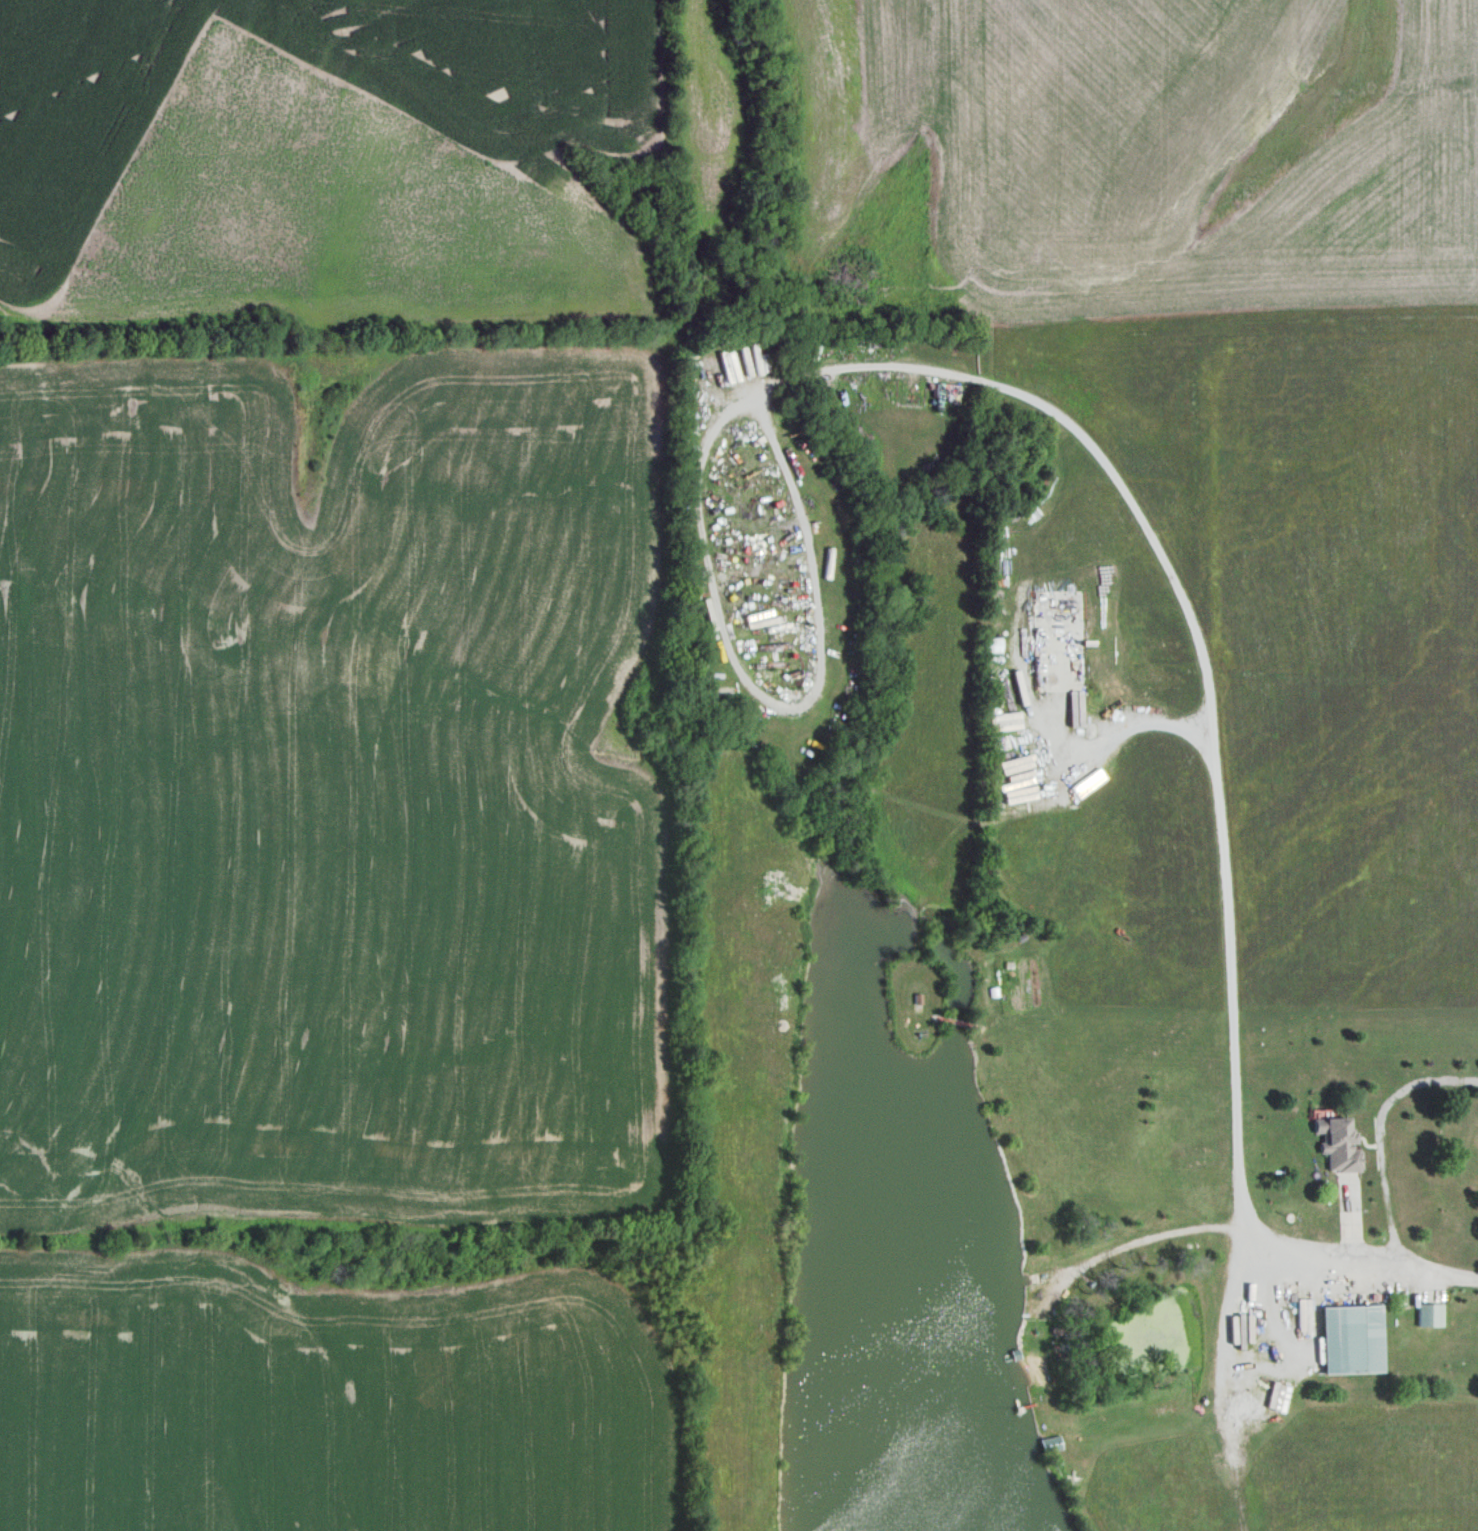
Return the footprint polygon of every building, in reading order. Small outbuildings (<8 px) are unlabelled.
[(1361,1170),(1360,1147),(1350,1148),(1349,1116),(1311,1117),(1311,1132),(1321,1132),(1321,1142),(1316,1142),(1316,1152),(1326,1152),(1326,1171),(1361,1170)] [(1417,1303),(1417,1326),(1444,1326),(1444,1303),(1417,1303)] [(1321,1373),(1380,1372),(1378,1304),(1319,1306),(1321,1373)] [(1062,1449),(1059,1434),(1039,1438),(1042,1453),(1062,1449)]
